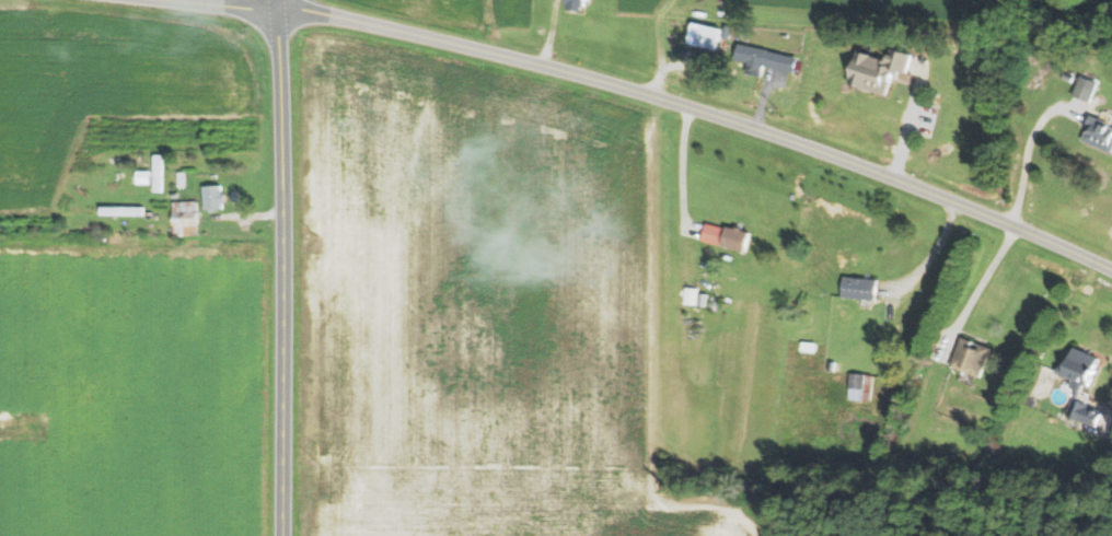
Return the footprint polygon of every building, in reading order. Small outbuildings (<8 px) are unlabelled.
[(587,11),(588,0),(569,0),(568,8),(587,11)] [(720,49),(724,27),(693,22),(689,43),(720,49)] [(801,57),(740,43),(736,62),(751,66),(749,73),(763,76),(766,65),(797,73),(801,57)] [(892,95),(899,69),(912,72),(917,53),(895,47),(892,59),(861,51),(852,84),(892,95)] [(1099,81),(1084,75),(1075,96),(1091,102),(1099,81)] [(1111,151),(1111,123),(1093,117),(1085,143),(1111,151)] [(164,192),(164,154),(155,154),(155,192),(164,192)] [(206,210),(226,209),(225,185),(205,186),(206,210)] [(200,200),(173,201),(175,236),(201,235),(200,200)] [(726,227),(708,223),(704,241),(721,245),(726,227)] [(754,233),(732,225),(725,245),(747,253),(754,233)] [(844,297),(879,301),(881,280),(847,276),(844,297)] [(953,365),(982,378),(994,349),(965,337),(953,365)] [(1104,359),(1076,348),(1064,375),(1076,380),(1073,387),(1084,392),(1087,384),(1093,387),(1104,359)] [(872,400),(873,374),(851,373),(850,399),(872,400)] [(1100,428),(1107,413),(1077,398),(1069,414),(1100,428)]
